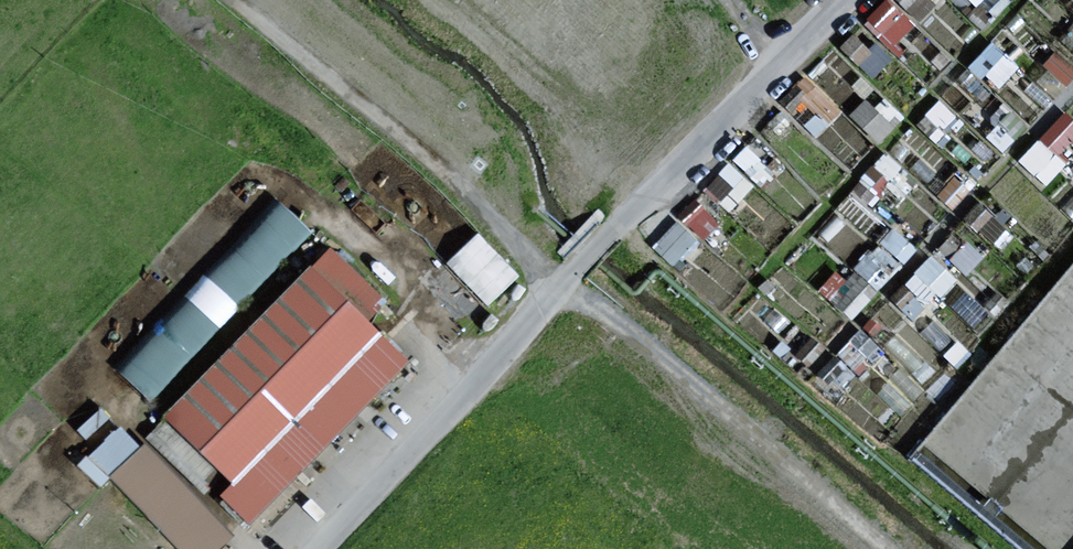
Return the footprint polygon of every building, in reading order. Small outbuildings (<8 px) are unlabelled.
[(898,42),(916,16),(893,0),(879,0),(865,20),(898,42)] [(863,29),(846,46),(869,69),(886,52),(863,29)] [(969,64),(999,85),(1018,58),(988,37),(969,64)] [(1041,63),(1065,82),(1072,73),(1072,67),(1051,50),(1041,63)] [(902,115),(880,90),(853,112),(875,138),(902,115)] [(823,92),(814,106),(832,118),(841,105),(823,92)] [(1072,152),(1072,114),(1065,106),(1018,155),(1045,181),(1072,152)] [(729,159),(705,184),(729,206),(753,181),(729,159)] [(717,219),(695,198),(652,242),(674,263),(717,219)] [(983,202),(968,219),(991,240),(1006,224),(983,202)] [(307,233),(275,204),(120,371),(152,400),(307,233)] [(851,315),(917,244),(891,221),(825,292),(851,315)] [(477,227),(447,258),(489,300),(520,268),(477,227)] [(914,320),(957,279),(931,252),(888,293),(914,320)] [(289,478),(399,365),(360,327),(381,304),(355,279),(328,254),(167,419),(235,485),(223,498),(247,521),(289,478)] [(143,448),(109,483),(178,548),(222,548),(233,537),(143,448)]
